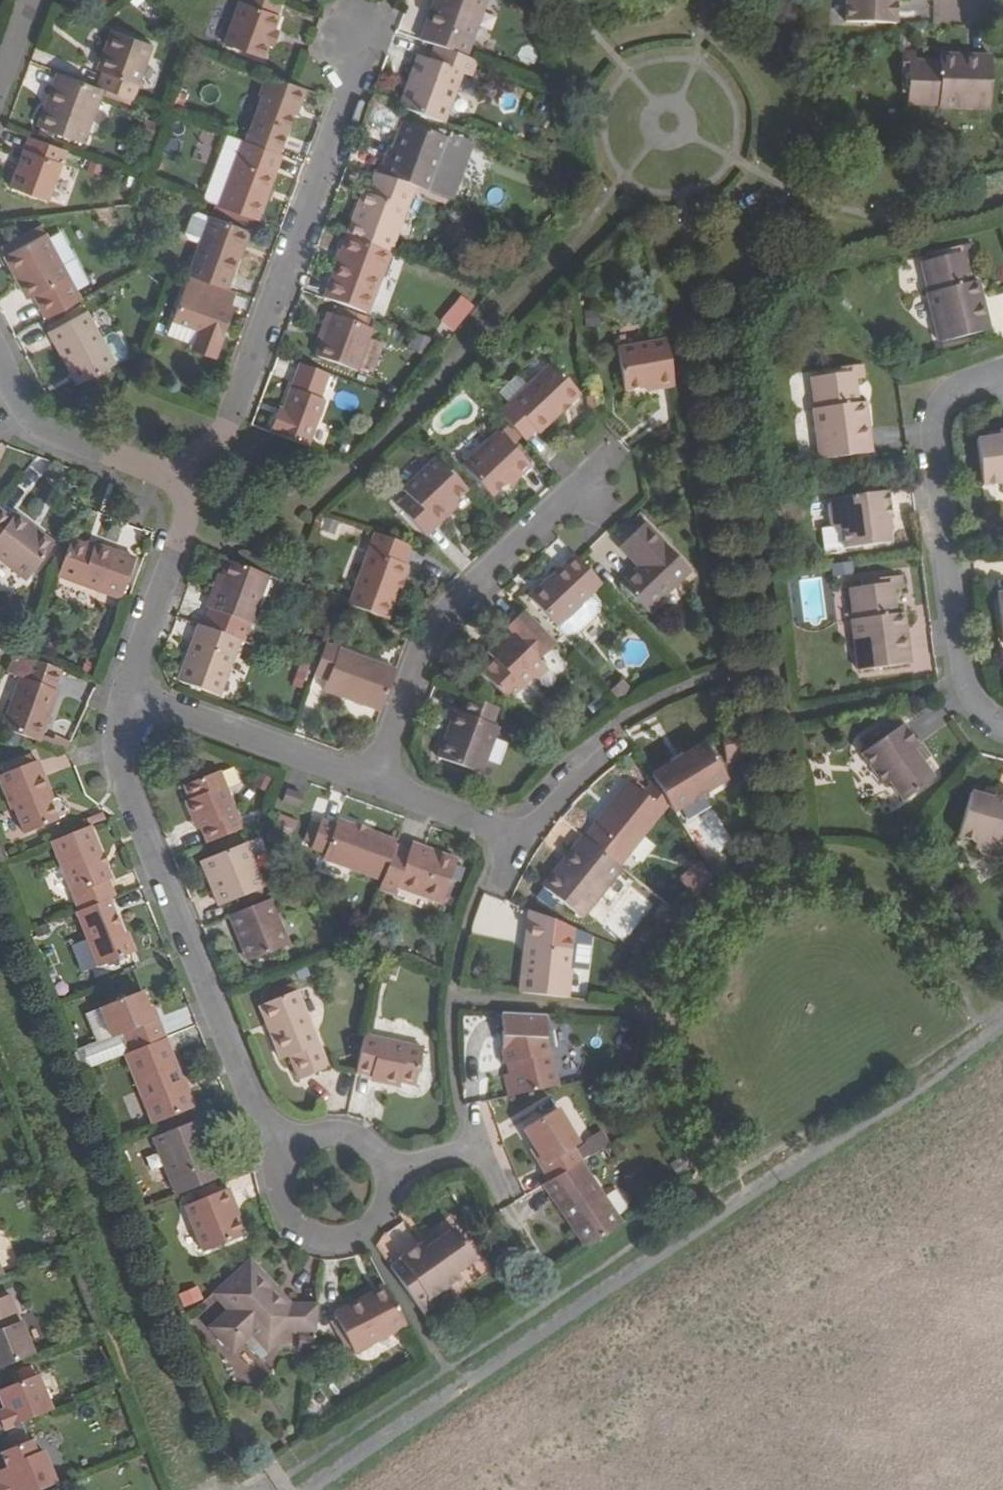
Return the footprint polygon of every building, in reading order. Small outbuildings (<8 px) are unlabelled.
[(270,44),(268,43),(272,29),(275,30),(280,17),(276,16),(281,1),(280,0),(244,0),(243,3),(239,1),(224,43),(265,58),(270,44)] [(467,48),(484,0),(441,0),(431,25),(425,22),(418,40),(433,45),(464,57),(467,48)] [(425,22),(431,25),(441,0),(434,0),(425,22)] [(897,0),(845,0),(843,25),(895,26),(897,0)] [(110,28),(99,57),(107,60),(103,70),(97,87),(102,90),(129,99),(151,43),(110,28)] [(268,43),(270,44),(274,46),(279,32),(275,30),(272,29),(268,43)] [(407,111),(442,124),(460,72),(470,74),(475,60),(473,60),(464,57),(433,45),(428,60),(415,56),(397,107),(407,111)] [(464,57),(473,60),(476,52),(467,48),(464,57)] [(95,67),(103,70),(107,60),(99,57),(95,67)] [(938,108),(938,111),(987,111),(989,61),(963,60),(963,64),(956,64),(956,60),(940,59),(940,70),(915,69),(916,58),(904,58),(902,79),(909,80),(909,99),(909,108),(938,108)] [(98,102),(102,90),(97,87),(57,73),(52,88),(59,91),(52,111),(45,108),(38,127),(84,143),(87,132),(98,102)] [(261,98),(245,142),(278,154),(292,113),(296,104),(299,105),(305,89),(296,86),(265,75),(257,96),(261,98)] [(901,99),(909,99),(909,80),(902,79),(901,99)] [(52,88),(45,108),(52,111),(59,91),(52,88)] [(442,124),(407,111),(403,122),(401,121),(395,138),(400,140),(395,151),(390,149),(387,148),(378,174),(408,184),(409,181),(430,189),(450,134),(446,133),(449,126),(442,124)] [(226,135),(202,200),(217,206),(242,140),(226,135)] [(61,164),(66,151),(31,138),(11,188),(48,202),(61,164)] [(395,138),(390,149),(395,151),(400,140),(395,138)] [(242,140),(217,206),(257,221),(281,155),(278,154),(245,142),(242,140)] [(384,251),(390,253),(403,218),(410,201),(415,187),(408,184),(378,174),(376,173),(368,193),(362,192),(356,207),(353,214),(345,237),(347,237),(384,251)] [(410,201),(403,218),(417,223),(423,206),(410,201)] [(253,221),(216,207),(213,214),(250,227),(253,221)] [(200,244),(210,219),(197,214),(192,217),(186,234),(188,239),(200,244)] [(200,244),(189,275),(202,279),(228,289),(248,231),(210,218),(210,219),(200,244)] [(3,255),(19,285),(27,281),(34,293),(47,317),(80,299),(77,294),(45,236),(43,233),(3,255)] [(347,237),(325,298),(362,312),(364,303),(384,251),(347,237)] [(923,296),(919,297),(933,346),(983,331),(976,307),(971,308),(968,301),(974,299),(969,282),(961,284),(955,263),(965,260),(961,248),(940,254),(942,260),(922,266),(915,268),(923,296)] [(921,259),(922,266),(942,260),(940,254),(921,259)] [(911,269),(919,297),(923,296),(915,268),(911,269)] [(196,295),(202,279),(189,275),(183,290),(196,295)] [(231,305),(235,292),(228,289),(202,279),(196,295),(183,290),(172,320),(200,330),(195,344),(194,346),(216,355),(233,306),(231,305)] [(26,297),(34,293),(27,281),(19,285),(26,297)] [(362,312),(382,319),(385,311),(364,303),(362,312)] [(72,319),(85,311),(81,305),(68,312),(72,319)] [(115,363),(114,362),(101,338),(86,311),(85,311),(72,319),(49,331),(71,371),(77,368),(84,380),(115,363)] [(326,328),(322,338),(316,355),(355,369),(371,326),(327,311),(321,326),(326,328)] [(166,334),(195,344),(200,330),(172,320),(166,334)] [(318,337),(322,338),(326,328),(321,326),(318,337)] [(101,338),(114,362),(126,355),(127,349),(118,334),(112,332),(101,338)] [(407,345),(424,354),(431,341),(414,332),(407,345)] [(657,386),(658,391),(675,388),(666,342),(617,350),(625,391),(647,388),(657,386)] [(301,364),(283,410),(281,415),(277,413),(270,432),(309,447),(326,402),(321,400),(330,374),(301,364)] [(497,414),(523,442),(535,432),(538,436),(562,414),(561,412),(566,408),(567,410),(581,397),(551,364),(504,407),(497,414)] [(78,384),(84,380),(77,368),(71,371),(78,384)] [(812,412),(807,414),(814,464),(866,456),(862,431),(856,432),(855,423),(861,423),(859,406),(850,408),(847,384),(859,383),(857,369),(833,373),(834,380),(815,383),(808,384),(812,412)] [(814,376),(815,383),(834,380),(833,373),(814,376)] [(812,412),(808,384),(803,385),(807,414),(812,412)] [(986,443),(974,445),(980,489),(998,487),(998,491),(1002,490),(1002,432),(998,433),(999,441),(986,443)] [(985,435),(986,443),(999,441),(998,433),(985,435)] [(491,499),(506,485),(514,477),(518,480),(530,468),(498,434),(490,441),(462,467),(491,499)] [(425,535),(450,513),(446,508),(454,501),(466,490),(437,458),(404,490),(409,495),(398,506),(425,535)] [(514,477),(506,485),(509,488),(518,480),(514,477)] [(881,522),(889,521),(886,493),(829,502),(830,510),(825,515),(827,527),(831,530),(832,531),(833,535),(838,534),(840,552),(840,553),(885,547),(883,537),(881,522)] [(458,506),(454,501),(446,508),(450,513),(458,506)] [(0,511),(0,561),(26,580),(54,544),(39,532),(35,536),(27,530),(30,526),(14,513),(10,519),(0,511)] [(890,536),(889,521),(881,522),(883,537),(890,536)] [(35,536),(39,532),(30,526),(27,530),(35,536)] [(643,565),(638,571),(619,588),(646,616),(690,574),(644,526),(625,544),(643,565)] [(819,555),(840,552),(838,534),(833,535),(832,531),(831,530),(817,533),(819,555)] [(371,532),(345,604),(387,619),(398,589),(397,588),(399,582),(401,583),(407,565),(403,564),(410,545),(371,532)] [(70,541),(57,577),(101,593),(121,600),(135,561),(94,545),(92,549),(86,548),(70,541)] [(619,550),(638,571),(643,565),(625,544),(619,550)] [(556,630),(589,600),(601,588),(575,561),(573,559),(529,601),(556,630)] [(252,626),(270,576),(259,571),(229,561),(224,576),(220,586),(216,584),(207,608),(211,610),(204,628),(239,641),(246,644),(252,626)] [(852,563),(832,563),(832,576),(853,576),(852,563)] [(853,624),(847,624),(854,675),(906,668),(903,643),(898,644),(897,636),(902,635),(900,618),(891,619),(888,596),(899,595),(897,580),(874,583),(875,591),(856,594),(849,595),(853,624)] [(875,591),(874,583),(855,586),(856,594),(875,591)] [(853,624),(849,595),(843,596),(847,624),(853,624)] [(993,598),(1000,650),(1002,649),(1002,597),(993,598)] [(596,608),(589,600),(556,630),(563,637),(563,640),(572,639),(572,636),(577,634),(590,623),(595,616),(597,616),(598,608),(596,608)] [(510,635),(494,650),(502,658),(496,663),(482,677),(504,699),(505,697),(509,701),(533,678),(535,681),(545,671),(536,662),(553,646),(522,613),(505,630),(510,635)] [(218,698),(239,641),(204,628),(200,626),(179,683),(218,698)] [(381,710),(396,670),(325,644),(316,670),(313,675),(329,681),(326,691),(381,710)] [(489,655),(496,663),(502,658),(494,650),(489,655)] [(60,669),(32,659),(25,679),(19,677),(15,687),(0,727),(37,741),(44,724),(47,716),(57,692),(52,690),(60,669)] [(455,715),(448,735),(453,736),(449,745),(445,743),(438,761),(481,777),(498,730),(492,728),(499,711),(469,700),(463,718),(455,715)] [(886,738),(894,733),(887,724),(880,729),(886,738)] [(898,730),(894,733),(886,738),(880,729),(877,726),(854,743),(862,755),(856,760),(877,792),(883,788),(897,807),(928,784),(917,770),(908,758),(914,753),(904,740),(898,730)] [(725,766),(740,763),(735,734),(721,737),(725,766)] [(703,749),(682,762),(670,770),(650,782),(672,818),(677,814),(725,785),(703,749)] [(923,766),(914,753),(908,758),(917,770),(923,766)] [(48,800),(43,790),(47,789),(35,759),(30,761),(27,754),(0,765),(0,772),(1,773),(0,773),(0,786),(9,808),(13,807),(23,831),(55,819),(48,800)] [(668,766),(670,770),(682,762),(680,759),(668,766)] [(177,803),(185,823),(189,821),(193,831),(199,846),(240,830),(216,770),(179,785),(185,800),(177,803)] [(303,795),(287,788),(280,801),(297,809),(303,795)] [(588,843),(621,870),(664,819),(631,788),(586,843),(588,843)] [(51,799),(47,789),(43,790),(48,800),(51,799)] [(995,806),(998,796),(984,793),(982,803),(995,806)] [(998,796),(995,806),(982,803),(969,799),(958,842),(976,847),(975,851),(981,853),(985,858),(995,861),(1002,858),(1002,798),(998,796)] [(188,832),(193,831),(189,821),(185,823),(188,832)] [(322,862),(380,884),(393,848),(395,844),(365,833),(364,834),(353,831),(354,829),(336,821),(334,827),(321,822),(311,852),(324,856),(322,862)] [(99,857),(102,856),(89,824),(50,840),(77,910),(106,898),(113,895),(107,881),(111,879),(105,863),(102,864),(99,857)] [(588,843),(578,856),(585,861),(568,882),(561,876),(547,894),(549,895),(565,907),(587,924),(625,876),(626,874),(621,870),(588,843)] [(216,891),(211,893),(217,908),(260,890),(242,845),(203,861),(216,891)] [(419,859),(422,851),(411,846),(408,854),(419,859)] [(380,884),(377,893),(393,899),(397,891),(439,907),(456,864),(422,851),(419,859),(408,854),(393,848),(380,884)] [(102,864),(105,863),(109,861),(106,855),(102,856),(99,857),(102,864)] [(585,861),(578,856),(561,876),(568,882),(585,861)] [(198,863),(211,893),(216,891),(203,861),(198,863)] [(694,891),(711,878),(699,861),(682,874),(694,891)] [(558,915),(565,907),(549,895),(543,903),(558,915)] [(122,936),(106,898),(77,910),(74,911),(96,966),(129,953),(122,936)] [(288,947),(269,900),(228,917),(234,933),(239,930),(252,962),(288,947)] [(528,981),(520,979),(516,996),(567,1002),(578,949),(581,935),(549,922),(543,953),(535,951),(528,981)] [(247,964),(252,962),(239,930),(234,933),(247,964)] [(122,936),(129,953),(134,952),(127,934),(122,936)] [(526,950),(520,979),(528,981),(535,951),(526,950)] [(153,1019),(149,1008),(142,991),(100,1008),(111,1039),(124,1034),(131,1052),(165,1039),(166,1038),(158,1018),(153,1019)] [(276,1033),(269,1035),(281,1062),(289,1060),(298,1083),(329,1071),(312,1030),(297,994),(265,1007),(276,1033)] [(153,1007),(149,1008),(153,1019),(158,1018),(153,1007)] [(259,1009),(269,1035),(276,1033),(265,1007),(259,1009)] [(510,1103),(558,1092),(552,1058),(548,1059),(545,1039),(546,1020),(502,1018),(502,1052),(505,1069),(512,1068),(513,1080),(506,1081),(510,1103)] [(131,1052),(124,1055),(152,1126),(192,1110),(165,1039),(131,1052)] [(384,1081),(384,1087),(402,1090),(403,1085),(415,1088),(423,1051),(366,1039),(358,1076),(373,1079),(384,1081)] [(526,1134),(536,1149),(547,1168),(542,1171),(551,1186),(583,1166),(573,1152),(579,1148),(577,1143),(557,1113),(526,1134)] [(153,1138),(174,1199),(220,1180),(214,1164),(206,1168),(196,1141),(203,1138),(197,1123),(153,1138)] [(214,1164),(203,1138),(196,1141),(206,1168),(214,1164)] [(547,1168),(536,1149),(531,1153),(542,1171),(547,1168)] [(546,1188),(574,1231),(580,1227),(593,1247),(623,1227),(583,1166),(551,1186),(546,1188)] [(199,1195),(201,1202),(217,1197),(214,1189),(199,1195)] [(243,1240),(235,1219),(230,1208),(234,1207),(229,1192),(217,1197),(201,1202),(185,1208),(204,1254),(243,1240)] [(230,1208),(235,1219),(238,1217),(234,1207),(230,1208)] [(580,1227),(574,1231),(587,1251),(593,1247),(580,1227)] [(384,1253),(403,1245),(396,1229),(377,1237),(384,1253)] [(426,1251),(422,1245),(399,1262),(428,1303),(459,1282),(454,1275),(473,1262),(452,1233),(439,1242),(426,1251)] [(426,1251),(439,1242),(436,1236),(422,1245),(426,1251)] [(277,1299),(280,1295),(250,1265),(212,1299),(226,1313),(209,1330),(234,1355),(246,1344),(261,1360),(291,1332),(316,1334),(319,1308),(292,1308),(286,1301),(283,1305),(277,1299)] [(183,1307),(203,1300),(198,1286),(178,1293),(183,1307)] [(386,1290),(373,1297),(377,1304),(390,1298),(386,1290)] [(29,1355),(6,1294),(0,1297),(0,1367),(29,1355)] [(283,1305),(286,1301),(280,1295),(277,1299),(283,1305)] [(355,1356),(407,1329),(390,1298),(377,1304),(373,1297),(335,1317),(355,1356)] [(2,1403),(5,1412),(0,1414),(0,1429),(0,1430),(51,1409),(36,1372),(0,1386),(0,1397),(2,1403)] [(55,1483),(41,1449),(32,1452),(27,1437),(0,1447),(0,1452),(4,1464),(0,1466),(4,1474),(0,1475),(0,1489),(38,1489),(55,1483)]
